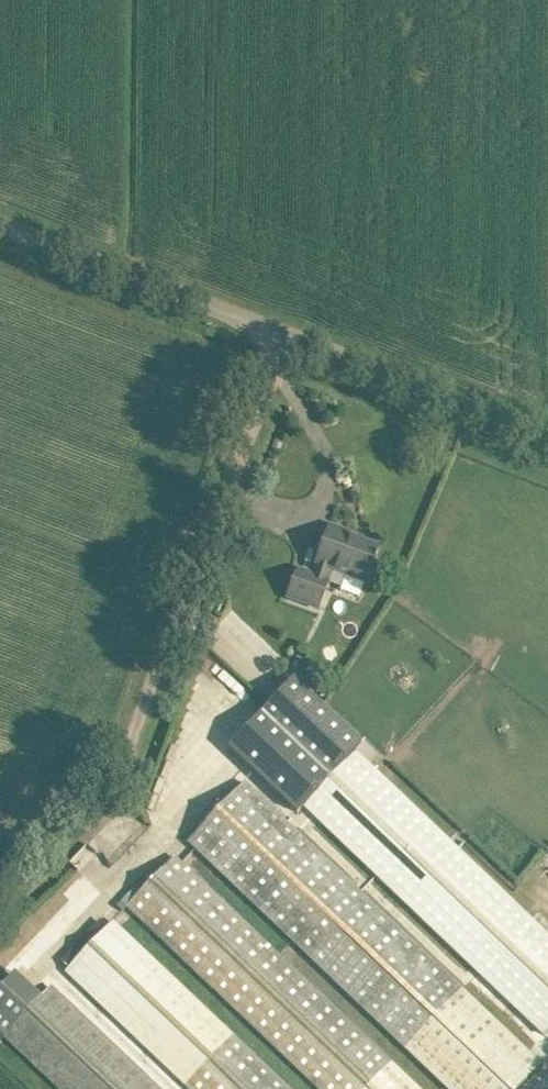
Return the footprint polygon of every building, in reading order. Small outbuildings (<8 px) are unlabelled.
[(340,591),(359,598),(378,548),(350,537),(351,535),(329,526),(315,564),(317,565),(313,576),(297,570),(287,597),(319,609),(329,582),(326,581),(330,570),(346,576),(340,591)] [(229,748),(297,813),(304,805),(545,1035),(547,1031),(547,936),(354,752),(360,745),(293,681),(229,748)] [(448,1088),(519,1088),(541,1066),(243,784),(188,842),(448,1088)] [(127,906),(319,1088),(418,1088),(174,857),(127,906)] [(66,970),(191,1088),(288,1088),(113,922),(66,970)] [(4,1036),(60,1088),(157,1088),(50,988),(42,997),(4,1036)]
